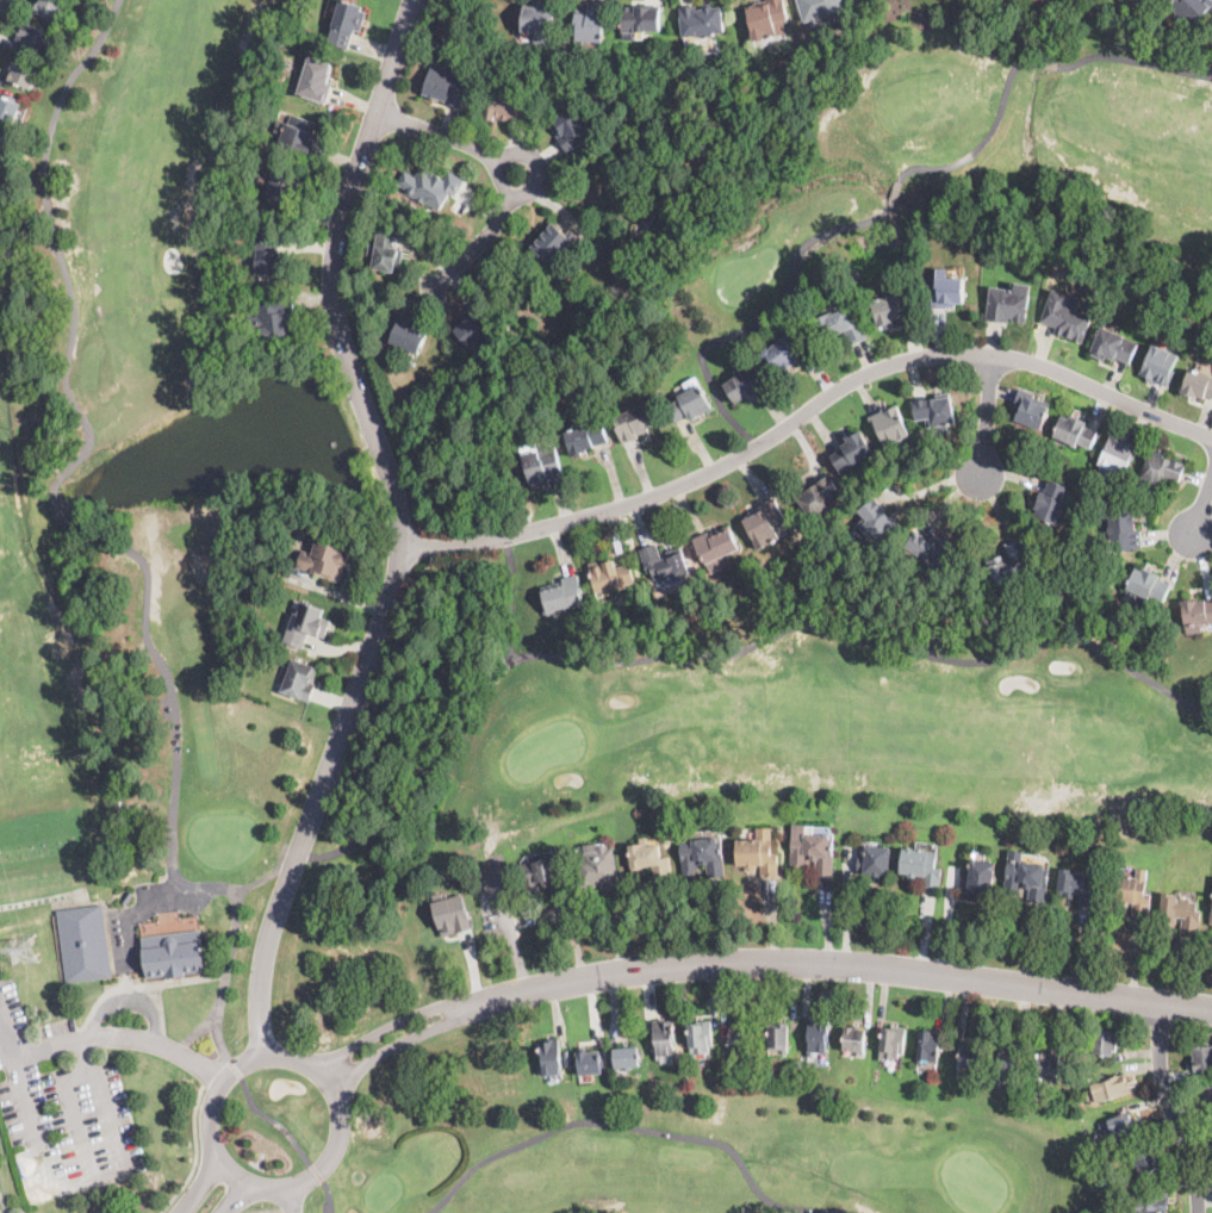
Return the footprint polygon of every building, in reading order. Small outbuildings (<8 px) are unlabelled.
[(41,2),(42,0),(66,0),(63,4),(56,21),(35,12),(39,1),(41,2)] [(362,26),(360,35),(353,32),(348,48),(329,42),(335,26),(334,26),(342,0),(365,7),(363,12),(367,13),(362,26)] [(744,6),(766,0),(783,0),(788,18),(783,19),(785,32),(754,41),(753,41),(744,6)] [(804,21),(798,0),(842,0),(845,8),(823,15),(825,18),(819,19),(819,18),(804,21)] [(1169,4),(1172,0),(1211,0),(1211,5),(1189,27),(1174,13),(1176,11),(1169,4)] [(551,32),(549,45),(534,44),(535,33),(523,32),(526,4),(553,6),(551,32)] [(696,5),(697,10),(722,6),(726,31),(714,32),(715,37),(702,38),(702,35),(684,37),(680,7),(696,5)] [(623,39),(622,7),(660,6),(661,30),(647,31),(647,32),(638,33),(638,39),(623,39)] [(605,12),(604,29),(603,42),(577,41),(578,31),(574,31),(576,12),(588,13),(588,8),(605,10),(605,12)] [(25,23),(43,31),(57,37),(51,50),(55,51),(52,56),(15,39),(20,30),(21,31),(25,23)] [(286,33),(284,44),(276,42),(280,32),(286,33)] [(324,99),(323,102),(298,93),(310,57),(332,64),(330,74),(331,74),(329,82),(330,83),(324,99)] [(41,69),(38,75),(32,89),(10,80),(12,71),(13,71),(14,70),(12,68),(15,58),(41,69)] [(462,108),(443,102),(445,100),(422,93),(433,61),(467,71),(464,82),(470,83),(462,108)] [(529,112),(527,122),(510,118),(510,120),(486,116),(492,91),(532,99),(529,112)] [(13,125),(0,119),(0,100),(2,94),(23,104),(18,113),(13,125)] [(576,148),(568,153),(558,138),(559,137),(549,124),(570,108),(574,105),(595,133),(576,148)] [(317,123),(315,129),(313,132),(317,133),(316,141),(318,142),(313,158),(279,149),(282,135),(280,133),(284,123),(291,124),(293,116),(317,123)] [(2,160),(0,159),(0,134),(12,139),(4,158),(2,160)] [(439,174),(445,178),(448,170),(465,179),(456,193),(453,192),(443,210),(428,203),(427,205),(405,194),(408,188),(399,185),(406,170),(417,176),(422,166),(439,174)] [(282,172),(297,176),(302,178),(298,188),(297,187),(294,194),(293,193),(291,200),(288,200),(284,217),(271,213),(263,211),(272,186),(259,182),(261,170),(274,174),(275,169),(282,172)] [(558,223),(568,232),(572,228),(580,236),(576,242),(574,241),(553,266),(533,248),(555,220),(558,223)] [(642,225),(639,235),(630,231),(634,222),(642,225)] [(400,232),(397,248),(405,249),(402,267),(397,266),(396,272),(374,268),(375,256),(367,255),(369,242),(377,243),(380,226),(400,230),(400,232)] [(279,251),(284,251),(284,276),(257,276),(257,265),(254,265),(254,249),(257,249),(257,236),(279,235),(279,251)] [(949,269),(949,278),(964,278),(964,304),(957,304),(957,306),(947,306),(947,309),(931,309),(931,290),(937,290),(937,276),(938,276),(938,268),(949,268),(949,269)] [(1031,290),(1030,297),(1025,323),(1013,321),(1013,318),(1008,317),(1007,322),(987,318),(992,287),(992,286),(1007,288),(1006,292),(1009,292),(1009,290),(1014,291),(1015,281),(1032,284),(1031,290)] [(1082,341),(1055,331),(1056,328),(1040,322),(1053,288),(1081,299),(1077,309),(1081,310),(1081,311),(1092,316),(1082,341)] [(881,325),(877,326),(871,301),(872,301),(910,291),(916,313),(891,319),(893,323),(881,325)] [(290,324),(290,326),(292,326),(293,337),(281,340),(281,337),(261,341),(259,329),(250,331),(248,317),(259,316),(256,300),(293,294),(296,311),(287,312),(290,324)] [(491,342),(486,346),(478,354),(471,346),(468,348),(459,337),(461,335),(452,325),(470,310),(483,298),(502,321),(496,325),(502,332),(491,342)] [(847,312),(850,316),(852,321),(859,317),(869,336),(852,344),(845,330),(837,335),(839,340),(827,344),(815,319),(831,312),(832,315),(845,309),(847,312)] [(424,349),(421,355),(389,340),(400,312),(416,319),(415,323),(433,331),(424,349)] [(1105,328),(1112,330),(1139,342),(1130,363),(1107,354),(1105,360),(1104,360),(1092,354),(1093,350),(1092,349),(1099,334),(1098,334),(1100,329),(1101,325),(1105,328)] [(806,357),(801,361),(800,360),(779,373),(769,357),(765,357),(764,354),(764,350),(767,347),(771,347),(796,329),(813,353),(806,357)] [(1155,344),(1163,348),(1164,347),(1179,354),(1171,369),(1175,371),(1167,387),(1155,381),(1154,384),(1146,380),(1148,378),(1139,374),(1154,343),(1155,344)] [(757,394),(753,397),(748,399),(747,396),(735,403),(723,382),(754,363),(769,387),(757,394)] [(1191,368),(1211,376),(1211,397),(1205,394),(1204,398),(1198,396),(1198,397),(1191,394),(1189,396),(1181,392),(1191,368)] [(700,415),(696,416),(689,419),(686,415),(673,422),(666,408),(680,400),(679,397),(689,392),(684,384),(696,377),(697,377),(711,404),(698,411),(700,415)] [(1034,399),(1038,400),(1039,398),(1051,403),(1040,429),(1014,418),(1018,408),(1013,405),(1020,387),(1036,394),(1034,399)] [(953,417),(953,419),(953,423),(931,427),(930,423),(926,423),(926,418),(915,419),(913,400),(937,398),(937,394),(950,392),(953,417)] [(623,443),(615,413),(652,404),(658,423),(648,427),(649,431),(638,435),(639,440),(623,443)] [(897,404),(899,408),(912,444),(901,448),(897,438),(880,446),(869,416),(882,411),(882,409),(889,406),(889,408),(897,404)] [(1077,417),(1081,418),(1087,421),(1084,425),(1098,431),(1090,448),(1077,442),(1076,446),(1055,436),(1063,415),(1070,418),(1071,415),(1077,417)] [(589,422),(590,425),(602,422),(608,441),(595,444),(596,447),(586,449),(588,452),(573,455),(566,431),(573,429),(571,421),(586,416),(589,422)] [(840,472),(831,455),(843,448),(841,446),(849,441),(846,437),(860,429),(874,453),(840,472)] [(1118,436),(1119,437),(1120,435),(1127,437),(1126,440),(1139,446),(1133,461),(1131,460),(1124,475),(1123,475),(1098,464),(1111,434),(1118,436)] [(532,449),(532,452),(555,446),(563,475),(549,479),(551,484),(533,489),(523,454),(527,453),(524,447),(530,446),(532,449)] [(1160,452),(1162,453),(1187,464),(1187,466),(1180,481),(1171,478),(1169,483),(1164,481),(1162,486),(1155,483),(1151,491),(1148,490),(1137,486),(1142,475),(1139,474),(1149,452),(1150,453),(1151,449),(1160,452)] [(815,521),(814,522),(797,498),(829,475),(839,489),(827,498),(833,508),(815,521)] [(1067,489),(1065,493),(1062,499),(1068,502),(1063,514),(1062,512),(1056,524),(1036,516),(1038,510),(1033,508),(1040,490),(1045,491),(1050,478),(1068,485),(1067,489)] [(759,548),(758,548),(744,521),(764,510),(760,503),(767,499),(775,496),(785,520),(775,524),(781,537),(759,548)] [(872,550),(870,554),(860,542),(869,535),(860,525),(868,521),(859,510),(875,497),(900,529),(872,550)] [(1135,528),(1135,529),(1142,529),(1143,548),(1111,549),(1110,534),(1108,534),(1108,525),(1110,525),(1108,506),(1135,505),(1135,528)] [(732,531),(735,540),(740,549),(704,565),(696,543),(694,539),(709,531),(711,537),(731,529),(732,531)] [(924,539),(927,541),(933,533),(943,539),(945,537),(957,545),(940,571),(934,567),(932,571),(922,565),(926,560),(905,546),(913,531),(924,539)] [(352,550),(348,561),(346,561),(341,580),(311,572),(312,570),(297,566),(302,548),(313,552),(318,536),(347,545),(346,549),(352,550)] [(1028,559),(1025,561),(1030,573),(1025,576),(1026,580),(996,592),(987,566),(996,562),(994,558),(999,555),(1002,554),(1005,559),(1011,556),(1006,543),(1021,537),(1028,559)] [(658,545),(663,559),(669,556),(667,552),(680,546),(690,574),(680,578),(679,574),(663,580),(661,576),(654,578),(652,571),(648,572),(640,550),(658,545)] [(604,559),(605,564),(619,560),(620,566),(629,564),(635,583),(597,592),(589,562),(604,559)] [(1136,567),(1143,571),(1144,567),(1160,576),(1158,578),(1171,584),(1162,602),(1150,595),(1148,599),(1138,595),(1135,603),(1124,597),(1129,587),(1126,586),(1136,567)] [(553,611),(551,612),(543,589),(564,583),(563,578),(577,573),(585,603),(553,611)] [(1198,601),(1211,600),(1211,621),(1201,622),(1202,632),(1186,633),(1185,624),(1181,624),(1180,599),(1187,599),(1187,601),(1198,599),(1198,601)] [(325,608),(323,615),(331,617),(324,637),(309,632),(304,647),(285,640),(294,611),(298,612),(303,601),(325,608)] [(310,701),(281,690),(293,657),(319,666),(313,682),(317,683),(310,701)] [(834,852),(833,860),(833,875),(815,875),(816,859),(807,859),(806,869),(790,867),(790,850),(791,833),(833,834),(834,835),(834,852)] [(722,846),(725,866),(726,876),(709,877),(708,864),(700,865),(700,870),(696,871),(696,875),(684,876),(680,847),(680,842),(722,838),(722,846)] [(770,852),(770,854),(777,854),(777,876),(762,877),(762,864),(756,864),(756,869),(744,869),(744,864),(738,864),(738,840),(738,839),(770,839),(770,852)] [(648,842),(648,846),(660,845),(661,858),(670,857),(672,881),(654,882),(653,866),(632,869),(629,844),(648,842)] [(609,845),(609,848),(615,847),(620,882),(619,882),(620,891),(602,894),(601,884),(597,885),(597,888),(588,889),(588,887),(579,888),(574,859),(585,857),(585,853),(597,851),(596,847),(609,845)] [(889,853),(889,865),(888,875),(858,873),(858,871),(859,854),(864,854),(865,846),(890,847),(889,853)] [(941,873),(939,890),(921,888),(922,876),(919,875),(918,881),(907,878),(908,873),(900,872),(902,847),(937,852),(936,867),(941,867),(941,873)] [(1024,851),(1023,853),(1020,853),(1020,861),(1045,864),(1044,869),(1049,869),(1045,903),(1028,901),(1030,887),(1020,885),(1019,896),(1003,894),(1008,850),(1024,851)] [(566,879),(568,897),(553,900),(551,890),(549,890),(548,884),(541,887),(542,896),(526,898),(523,889),(520,865),(561,857),(566,879)] [(994,866),(993,878),(990,896),(959,892),(962,870),(969,871),(970,859),(994,861),(994,866)] [(1098,888),(1096,894),(1095,912),(1077,909),(1080,892),(1074,892),(1073,898),(1057,896),(1059,873),(1059,867),(1088,870),(1088,877),(1099,878),(1098,888)] [(1146,870),(1146,877),(1144,894),(1151,895),(1149,916),(1131,914),(1132,902),(1126,902),(1126,907),(1115,906),(1117,900),(1110,900),(1111,890),(1112,873),(1137,877),(1137,869),(1146,870)] [(472,926),(461,891),(431,901),(441,934),(472,926)] [(1200,914),(1198,933),(1198,935),(1180,933),(1181,917),(1176,917),(1175,922),(1164,921),(1164,915),(1158,915),(1162,891),(1191,895),(1191,898),(1198,900),(1197,910),(1200,910),(1200,914)] [(70,983),(67,983),(57,910),(101,904),(104,904),(113,977),(70,983)] [(186,973),(187,977),(187,978),(169,981),(169,976),(148,978),(143,938),(201,929),(206,970),(186,973)] [(827,1044),(827,1052),(807,1051),(809,1016),(829,1018),(827,1044)] [(665,1019),(666,1021),(673,1021),(673,1027),(676,1026),(678,1055),(661,1056),(661,1060),(657,1060),(653,1020),(665,1019)] [(697,1055),(690,1055),(689,1021),(710,1020),(711,1020),(713,1045),(709,1046),(709,1053),(697,1055)] [(728,1052),(727,1052),(727,1028),(735,1027),(735,1022),(748,1022),(750,1052),(728,1052)] [(787,1040),(787,1050),(766,1050),(766,1022),(787,1022),(787,1040)] [(903,1045),(903,1053),(897,1052),(897,1059),(878,1058),(881,1025),(906,1027),(903,1045)] [(864,1046),(864,1055),(857,1055),(857,1051),(843,1050),(844,1028),(865,1030),(864,1046)] [(1117,1045),(1117,1046),(1113,1046),(1112,1056),(1094,1053),(1096,1028),(1115,1031),(1114,1040),(1118,1040),(1117,1045)] [(938,1055),(937,1062),(916,1059),(920,1031),(931,1032),(931,1037),(939,1038),(938,1055)] [(546,1077),(542,1077),(539,1041),(540,1041),(560,1040),(563,1076),(546,1077)] [(629,1045),(629,1047),(640,1046),(641,1066),(616,1068),(614,1049),(623,1049),(623,1044),(629,1043),(629,1045)] [(978,1059),(978,1069),(957,1066),(959,1044),(980,1045),(978,1059)] [(1017,1070),(1015,1078),(995,1076),(1000,1044),(1020,1046),(1017,1070)] [(1193,1049),(1211,1045),(1211,1070),(1197,1072),(1193,1049)] [(1055,1049),(1055,1055),(1059,1055),(1057,1077),(1034,1076),(1037,1050),(1045,1050),(1046,1046),(1056,1047),(1055,1049)] [(589,1051),(589,1052),(601,1051),(602,1072),(578,1075),(577,1066),(579,1066),(578,1051),(589,1051)] [(917,1068),(936,1069),(936,1060),(917,1059),(917,1068)] [(1094,1103),(1090,1105),(1083,1086),(1086,1086),(1124,1072),(1131,1093),(1094,1103)] [(1201,1088),(1211,1084),(1211,1107),(1210,1108),(1208,1108),(1201,1088)] [(1131,1120),(1133,1119),(1139,1133),(1114,1142),(1113,1138),(1106,1140),(1099,1121),(1127,1111),(1131,1120)] [(1154,1151),(1155,1153),(1157,1152),(1160,1157),(1156,1158),(1160,1168),(1140,1175),(1131,1151),(1150,1144),(1154,1151)] [(1133,1212),(1127,1212),(1127,1193),(1137,1192),(1167,1192),(1168,1211),(1133,1212)]
